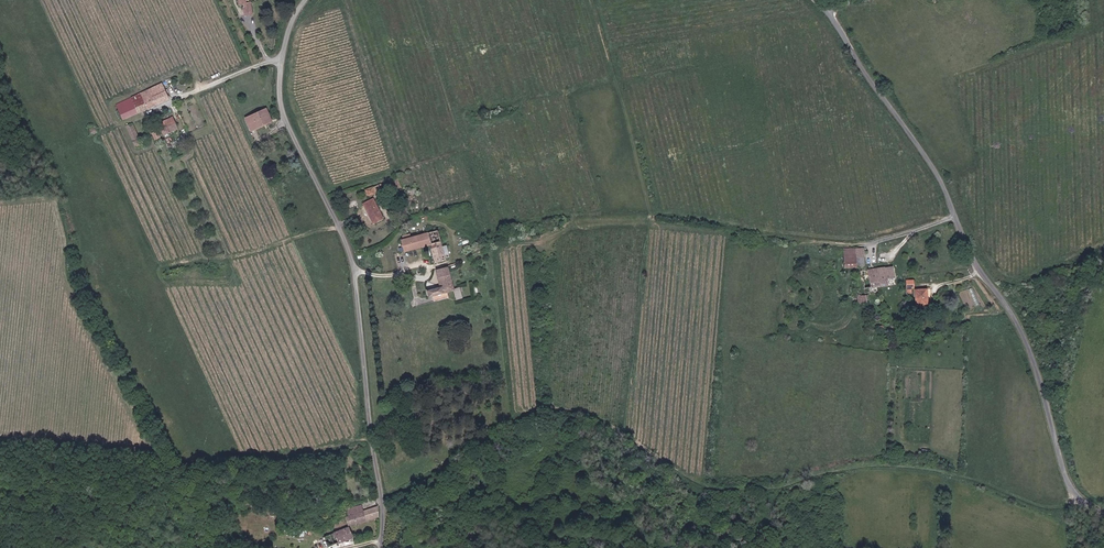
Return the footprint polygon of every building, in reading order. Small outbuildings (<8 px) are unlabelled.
[(237,5),(243,4),(243,8),(242,8),(243,15),(252,14),(250,3),(246,3),(245,0),(237,0),(237,5)] [(162,83),(130,97),(138,113),(169,100),(162,83)] [(138,113),(130,97),(116,104),(123,120),(138,113)] [(266,111),(246,121),(251,132),(271,123),(266,111)] [(174,123),(172,117),(159,122),(161,129),(174,123)] [(126,125),(136,147),(142,145),(132,123),(126,125)] [(174,123),(161,129),(160,130),(163,136),(177,130),(174,123)] [(96,132),(93,125),(87,127),(91,135),(96,132)] [(384,185),(375,188),(377,195),(386,192),(384,185)] [(383,218),(376,200),(366,204),(373,222),(383,218)] [(565,227),(564,219),(555,219),(556,227),(565,227)] [(426,226),(415,229),(416,236),(428,233),(426,226)] [(416,236),(399,240),(399,241),(399,245),(403,244),(405,251),(430,246),(431,249),(442,247),(437,231),(428,233),(416,236)] [(442,251),(446,250),(445,247),(442,248),(442,247),(431,249),(434,263),(445,261),(442,251)] [(856,258),(864,258),(863,249),(855,248),(856,258)] [(843,267),(855,267),(864,267),(864,258),(856,258),(844,257),(843,267)] [(447,292),(453,290),(452,286),(451,281),(448,271),(447,268),(436,270),(440,287),(427,290),(428,296),(433,295),(434,300),(448,297),(447,292)] [(892,268),(885,269),(876,270),(879,287),(887,286),(886,279),(894,278),(892,268)] [(879,287),(876,270),(868,271),(871,288),(879,287)] [(871,288),(868,271),(862,271),(865,294),(869,292),(869,289),(871,288)] [(928,306),(928,290),(916,290),(916,307),(928,306)] [(346,509),(346,515),(361,511),(359,505),(346,509)] [(378,517),(377,506),(361,511),(346,515),(344,515),(346,521),(350,520),(351,524),(378,517)] [(353,539),(348,528),(333,535),(339,545),(353,539)]
